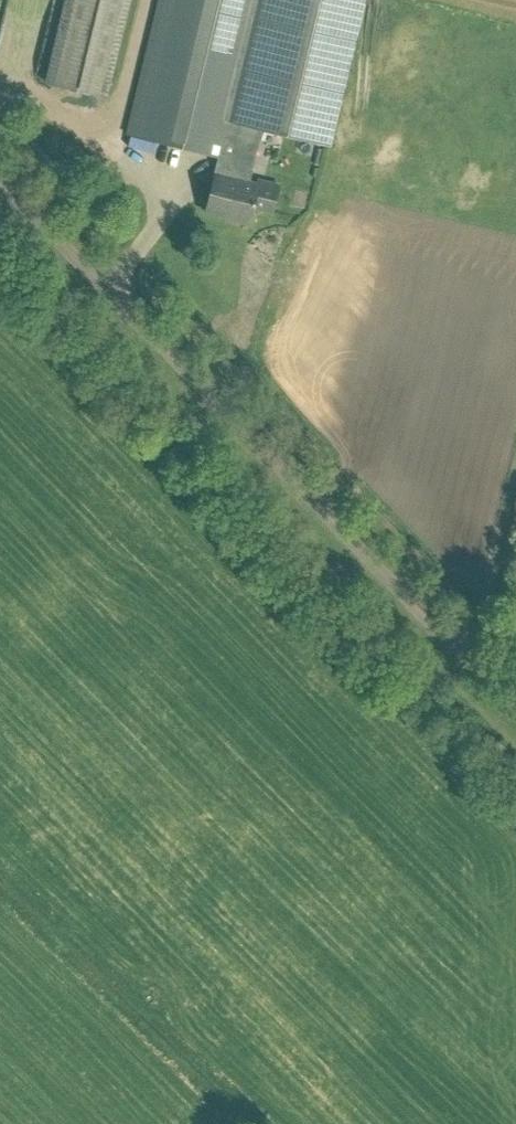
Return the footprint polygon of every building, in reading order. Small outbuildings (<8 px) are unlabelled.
[(132,0),(65,0),(44,84),(108,99),(132,0)] [(353,0),(156,0),(124,130),(220,154),(216,169),(213,168),(202,209),(248,221),(252,204),(271,208),(276,181),(256,177),(255,181),(244,179),(248,161),(253,141),(244,139),(249,122),(318,139),(353,0)] [(261,216),(258,229),(273,233),(276,220),(261,216)]
